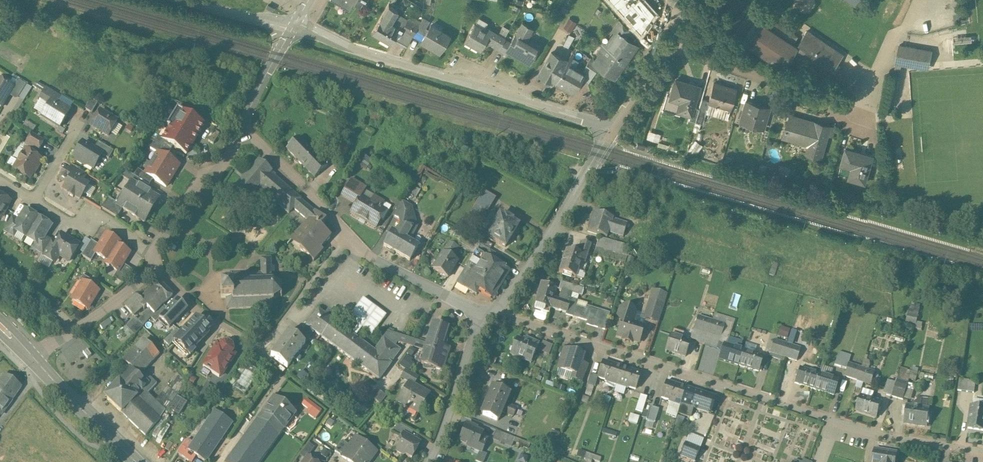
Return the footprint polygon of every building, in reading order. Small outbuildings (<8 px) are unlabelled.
[(349,10),(354,1),(359,4),(361,0),(332,0),(349,10)] [(611,1),(613,4),(617,5),(618,4),(624,12),(631,6),(633,6),(640,0),(611,0),(611,1)] [(398,11),(389,6),(382,17),(372,34),(380,38),(382,36),(391,42),(399,28),(391,23),(398,11)] [(797,36),(753,6),(735,32),(743,38),(756,18),(792,43),(797,36)] [(562,18),(555,13),(551,19),(558,23),(562,18)] [(420,21),(410,15),(408,20),(418,26),(419,26),(420,23),(420,21)] [(563,26),(571,31),(577,21),(569,16),(563,26)] [(424,17),(420,23),(419,26),(425,29),(430,21),(424,17)] [(792,43),(756,18),(743,38),(741,40),(782,68),(789,58),(797,46),(792,43)] [(418,26),(408,20),(402,29),(413,35),(418,26)] [(629,31),(621,22),(615,30),(618,31),(623,34),(626,37),(629,31)] [(511,42),(507,47),(508,48),(523,56),(522,58),(530,63),(539,48),(526,40),(532,29),(523,23),(516,35),(515,34),(511,42)] [(505,39),(485,28),(484,30),(475,24),(465,41),(480,49),(485,42),(488,37),(495,41),(492,45),(499,49),(505,39)] [(505,35),(509,27),(502,24),(499,32),(505,35)] [(425,29),(419,26),(418,26),(413,35),(419,39),(425,29)] [(449,37),(431,26),(421,43),(431,49),(433,45),(441,49),(449,37)] [(413,35),(402,29),(396,40),(403,43),(407,45),(413,35)] [(618,31),(611,40),(614,42),(609,49),(625,60),(634,47),(624,39),(626,37),(623,34),(618,31)] [(842,55),(807,31),(797,46),(789,58),(824,82),(842,55)] [(574,37),(569,34),(563,45),(568,48),(574,37)] [(511,42),(505,39),(499,49),(505,53),(508,48),(507,47),(511,42)] [(917,48),(899,45),(895,63),(901,65),(901,64),(913,66),(913,64),(923,64),(925,56),(915,55),(917,48)] [(596,60),(594,62),(602,67),(614,76),(625,60),(609,49),(605,46),(596,60)] [(552,53),(540,74),(551,80),(553,77),(557,79),(555,82),(567,63),(567,62),(552,53)] [(595,60),(591,57),(590,58),(586,65),(596,72),(597,73),(602,67),(594,62),(596,60),(595,60)] [(572,69),(566,65),(568,63),(567,63),(555,82),(573,92),(584,73),(573,67),(572,69)] [(596,72),(586,65),(584,68),(588,70),(583,79),(589,83),(596,72)] [(3,105),(11,93),(13,88),(0,80),(0,103),(3,105)] [(17,80),(13,88),(11,93),(19,97),(26,85),(17,80)] [(699,87),(675,80),(670,99),(683,102),(680,112),(691,115),(693,107),(699,87)] [(46,88),(37,82),(33,88),(43,93),(46,88)] [(736,89),(714,83),(709,100),(708,103),(709,103),(730,109),(736,89)] [(60,97),(46,88),(43,93),(39,99),(49,105),(42,116),(60,127),(69,112),(56,104),(60,97)] [(709,100),(702,98),(699,109),(695,121),(703,124),(706,112),(709,103),(708,103),(709,100)] [(91,99),(85,109),(91,114),(98,103),(91,99)] [(769,107),(746,101),(740,122),(759,128),(763,129),(769,107)] [(730,109),(709,103),(706,112),(727,118),(730,109)] [(191,110),(181,104),(177,109),(188,116),(191,110)] [(699,109),(693,107),(691,115),(689,120),(695,121),(699,109)] [(188,116),(177,109),(167,126),(170,128),(193,142),(204,126),(188,116)] [(117,122),(100,111),(91,125),(108,136),(117,122)] [(830,127),(815,123),(800,119),(800,118),(789,115),(785,131),(786,131),(784,137),(797,141),(798,138),(814,143),(811,155),(821,158),(827,135),(830,127)] [(33,132),(36,126),(26,120),(23,126),(33,132)] [(170,128),(163,139),(162,140),(186,154),(193,142),(170,128)] [(768,130),(763,129),(760,139),(765,141),(768,130)] [(661,135),(649,131),(647,139),(659,142),(661,135)] [(44,141),(32,134),(26,144),(38,152),(44,141)] [(844,135),(840,148),(845,149),(846,149),(849,136),(844,135)] [(318,157),(299,137),(286,149),(306,169),(318,157)] [(339,143),(333,139),(328,145),(334,150),(339,143)] [(701,147),(694,144),(694,140),(691,139),(686,155),(701,159),(703,151),(701,147)] [(113,152),(98,142),(94,150),(102,155),(101,155),(109,160),(113,152)] [(170,151),(154,142),(150,149),(157,153),(158,153),(166,158),(170,151)] [(94,150),(83,143),(74,157),(77,159),(76,160),(84,165),(85,164),(93,169),(101,155),(102,155),(94,150)] [(334,150),(333,152),(342,159),(348,150),(339,143),(334,150)] [(872,156),(846,149),(845,149),(841,165),(845,166),(851,168),(848,178),(865,183),(870,167),(873,156),(872,156)] [(41,160),(25,150),(14,169),(29,179),(41,160)] [(166,158),(158,153),(157,153),(151,164),(172,176),(179,166),(166,158)] [(880,156),(873,154),(872,156),(873,156),(870,167),(876,168),(880,156)] [(318,157),(306,169),(314,178),(327,166),(318,157)] [(258,160),(232,190),(247,202),(259,188),(272,173),(272,172),(258,160)] [(172,176),(151,164),(145,174),(153,179),(166,187),(172,176)] [(87,175),(71,165),(67,173),(82,182),(87,175)] [(145,174),(138,169),(134,176),(140,180),(149,186),(153,179),(145,174)] [(67,173),(64,171),(59,178),(67,183),(63,189),(69,193),(68,195),(73,198),(74,196),(80,199),(88,186),(82,182),(67,173)] [(134,176),(124,171),(121,177),(131,183),(132,182),(137,185),(140,180),(134,176)] [(293,208),(302,199),(272,173),(259,188),(289,214),(293,208)] [(351,181),(342,195),(356,203),(364,191),(365,189),(357,185),(356,186),(350,183),(351,181)] [(137,185),(132,182),(131,183),(124,194),(152,210),(159,199),(137,185)] [(374,197),(370,202),(361,196),(364,191),(356,203),(350,213),(376,228),(381,219),(381,218),(379,216),(382,211),(383,210),(380,208),(384,203),(374,197)] [(152,210),(124,194),(118,204),(117,206),(122,209),(144,222),(152,210)] [(500,201),(491,195),(488,200),(497,206),(500,201)] [(0,196),(0,217),(1,215),(3,216),(7,210),(5,209),(9,201),(0,196)] [(118,204),(108,198),(102,208),(117,218),(122,209),(117,206),(118,204)] [(884,202),(874,198),(871,207),(881,211),(884,202)] [(302,199),(293,208),(307,221),(315,212),(314,211),(315,211),(302,199)] [(410,207),(401,202),(393,216),(399,219),(403,221),(410,209),(410,207)] [(391,207),(384,203),(380,208),(383,210),(382,211),(379,216),(381,218),(381,219),(383,220),(391,207)] [(410,209),(403,221),(399,219),(400,225),(396,233),(392,231),(383,246),(410,261),(418,247),(410,242),(410,238),(415,228),(410,209)] [(18,222),(11,235),(14,231),(26,238),(38,219),(25,211),(18,222)] [(307,221),(305,224),(306,225),(302,229),(301,228),(293,237),(302,245),(299,249),(313,262),(323,251),(321,249),(320,249),(331,237),(320,227),(326,220),(315,211),(314,211),(315,212),(307,221)] [(613,219),(593,213),(588,233),(608,238),(609,234),(623,238),(627,224),(613,221),(613,219)] [(513,221),(504,215),(503,217),(500,215),(487,237),(506,248),(518,226),(512,223),(513,221)] [(11,218),(4,231),(11,235),(18,222),(11,218)] [(51,226),(38,219),(26,238),(38,246),(36,250),(44,238),(51,226)] [(56,245),(51,242),(43,255),(43,254),(42,256),(53,263),(58,254),(69,261),(78,247),(79,245),(63,235),(60,240),(60,241),(58,245),(56,245)] [(119,242),(106,235),(100,246),(95,254),(107,261),(117,246),(119,242)] [(51,242),(44,238),(36,250),(43,254),(43,255),(51,242)] [(625,246),(600,238),(597,248),(627,256),(628,257),(629,252),(624,251),(626,246),(625,246)] [(492,245),(483,240),(480,245),(489,250),(492,245)] [(91,241),(82,256),(91,262),(95,254),(100,246),(91,241)] [(477,249),(480,245),(474,241),(467,252),(474,256),(477,249)] [(450,242),(443,253),(433,270),(447,278),(457,261),(452,258),(458,247),(450,242)] [(582,242),(579,254),(566,250),(559,273),(576,278),(581,262),(585,264),(590,245),(582,242)] [(489,250),(480,245),(477,249),(485,254),(486,255),(489,250)] [(117,246),(107,261),(105,264),(117,272),(118,272),(123,264),(129,253),(117,246)] [(627,256),(597,248),(595,255),(598,256),(625,264),(627,256)] [(485,254),(477,249),(474,256),(456,283),(476,295),(480,288),(492,296),(493,295),(508,272),(484,256),(485,254)] [(271,259),(260,259),(260,272),(263,272),(264,271),(265,272),(264,273),(264,277),(271,277),(272,279),(271,259)] [(778,265),(773,263),(770,274),(775,276),(778,265)] [(137,273),(123,264),(118,272),(117,272),(113,278),(123,284),(130,278),(131,278),(137,273)] [(264,271),(263,272),(260,272),(256,273),(254,272),(255,273),(255,274),(255,279),(254,280),(255,282),(249,282),(249,280),(247,280),(247,283),(241,283),(240,280),(239,280),(239,283),(232,283),(230,282),(228,284),(228,286),(225,286),(220,286),(221,299),(226,299),(231,299),(231,303),(234,301),(240,301),(240,303),(242,303),(242,301),(248,301),(248,303),(250,303),(250,301),(255,300),(256,303),(257,302),(264,302),(265,302),(265,300),(271,300),(272,302),(273,302),(273,300),(279,296),(281,297),(282,296),(280,294),(280,287),(282,286),(281,284),(278,285),(272,282),(272,279),(271,277),(264,277),(264,273),(265,272),(264,271)] [(255,274),(225,275),(225,286),(228,286),(228,284),(230,282),(232,283),(239,283),(239,280),(240,280),(241,283),(247,283),(247,280),(249,280),(249,282),(255,282),(254,280),(255,279),(255,274)] [(98,285),(83,275),(79,281),(83,283),(95,290),(98,285)] [(157,280),(150,287),(152,289),(141,301),(136,297),(125,307),(133,316),(142,309),(144,310),(146,308),(148,310),(154,315),(163,306),(172,296),(157,280)] [(584,289),(561,282),(559,290),(562,291),(579,296),(582,296),(584,289)] [(83,283),(72,301),(87,309),(98,291),(95,290),(83,283)] [(556,289),(541,284),(534,308),(536,310),(549,314),(550,308),(553,298),(554,298),(555,295),(554,295),(556,289)] [(579,296),(562,291),(559,300),(570,303),(567,313),(566,314),(571,316),(588,321),(591,309),(586,307),(585,311),(575,307),(579,296)] [(554,298),(553,298),(550,308),(552,308),(567,313),(570,303),(559,300),(554,298)] [(264,302),(257,302),(256,303),(255,300),(250,301),(250,303),(248,303),(248,301),(242,301),(242,303),(240,303),(240,301),(234,301),(231,303),(226,303),(226,310),(272,309),(272,302),(271,300),(265,300),(265,302),(264,302)] [(168,310),(159,319),(159,320),(169,329),(187,311),(176,301),(168,310)] [(654,302),(650,301),(645,318),(654,321),(657,322),(663,305),(654,302)] [(154,315),(151,319),(156,324),(159,320),(159,319),(168,310),(163,306),(154,315)] [(908,325),(922,325),(922,323),(919,322),(919,306),(909,306),(908,325)] [(633,310),(624,307),(620,309),(618,316),(620,320),(623,321),(618,336),(624,338),(623,340),(632,343),(632,341),(638,343),(643,327),(632,323),(635,314),(633,310)] [(610,314),(591,309),(588,321),(587,324),(605,330),(610,314)] [(148,310),(138,321),(143,327),(151,319),(154,315),(148,310)] [(332,320),(318,310),(306,326),(320,336),(332,320)] [(711,321),(698,316),(694,329),(700,331),(707,333),(711,321)] [(134,318),(126,328),(134,336),(143,327),(138,321),(134,318)] [(181,334),(174,341),(174,342),(190,356),(195,351),(193,350),(208,335),(206,333),(212,327),(206,321),(203,325),(196,318),(181,334)] [(374,351),(332,320),(320,336),(323,338),(379,380),(391,364),(390,364),(400,351),(394,346),(384,338),(374,351)] [(725,325),(711,321),(707,333),(721,337),(725,325)] [(448,328),(433,323),(426,345),(424,350),(422,356),(424,356),(421,365),(442,371),(449,348),(442,346),(448,328)] [(777,335),(787,338),(790,329),(780,326),(777,335)] [(700,331),(694,329),(690,339),(697,341),(700,331)] [(177,330),(164,343),(169,347),(174,342),(174,341),(181,334),(177,330)] [(683,334),(672,330),(670,336),(682,340),(683,334)] [(288,331),(270,355),(287,368),(294,358),(295,356),(297,355),(305,344),(288,331)] [(707,333),(700,331),(697,341),(696,343),(703,345),(707,333)] [(419,343),(388,333),(384,338),(394,346),(397,341),(418,348),(419,343)] [(721,337),(707,333),(703,345),(704,345),(717,349),(721,337)] [(682,340),(670,336),(666,351),(667,351),(685,357),(690,342),(682,340)] [(524,341),(517,339),(513,348),(511,348),(509,352),(511,353),(510,355),(531,364),(539,344),(525,338),(524,341)] [(735,341),(734,340),(732,347),(740,350),(742,343),(735,341)] [(787,344),(774,340),(770,353),(783,357),(787,344)] [(159,355),(144,341),(123,363),(130,369),(138,377),(140,374),(140,375),(156,358),(159,355)] [(553,346),(543,342),(539,351),(549,356),(553,346)] [(218,344),(203,368),(221,379),(236,355),(233,353),(234,351),(233,349),(232,347),(231,346),(228,344),(226,344),(223,344),(221,345),(218,344)] [(801,348),(787,344),(783,357),(796,362),(801,348)] [(732,347),(725,345),(720,360),(739,366),(744,351),(740,350),(732,347)] [(406,352),(410,356),(415,351),(412,347),(406,352)] [(91,356),(87,350),(83,353),(87,359),(91,356)] [(583,356),(565,350),(558,369),(574,374),(578,362),(581,363),(583,356)] [(763,357),(744,351),(739,366),(759,372),(763,357)] [(844,378),(872,384),(875,369),(869,368),(871,361),(858,358),(857,364),(849,362),(851,354),(838,351),(835,365),(846,368),(844,378)] [(399,364),(407,369),(414,359),(406,354),(399,364)] [(581,363),(578,362),(574,374),(572,379),(582,383),(588,366),(581,363)] [(621,368),(602,362),(597,377),(605,380),(604,381),(616,385),(621,368)] [(842,379),(844,368),(837,366),(835,377),(842,379)] [(898,379),(908,381),(911,369),(900,367),(898,379)] [(909,379),(915,381),(920,369),(913,367),(909,379)] [(640,374),(621,368),(616,385),(627,388),(628,387),(635,389),(640,374)] [(818,374),(800,368),(795,383),(814,389),(818,374)] [(147,375),(144,378),(140,375),(140,374),(138,377),(130,369),(106,394),(107,400),(121,413),(122,413),(145,435),(144,435),(145,436),(160,420),(159,420),(165,411),(155,402),(148,394),(157,385),(147,375)] [(574,374),(558,369),(556,377),(571,382),(572,379),(574,374)] [(235,373),(238,380),(244,377),(242,370),(235,373)] [(187,377),(181,371),(177,375),(183,381),(187,377)] [(417,378),(406,373),(406,372),(402,378),(413,384),(417,378)] [(838,381),(818,374),(814,389),(820,391),(828,394),(833,396),(838,381)] [(177,375),(168,385),(169,386),(155,402),(165,411),(166,412),(169,407),(185,383),(183,381),(177,375)] [(0,382),(0,414),(0,413),(1,413),(20,387),(4,376),(0,382)] [(191,376),(187,382),(192,385),(196,380),(191,376)] [(883,393),(902,400),(908,383),(896,379),(895,382),(888,379),(883,393)] [(958,390),(974,392),(976,381),(960,379),(958,390)] [(685,388),(666,382),(661,398),(669,400),(668,402),(680,405),(685,388)] [(417,389),(409,384),(398,402),(417,414),(427,397),(416,391),(417,389)] [(496,388),(493,387),(481,414),(490,418),(498,422),(502,413),(513,417),(517,408),(506,404),(510,395),(504,392),(496,388)] [(713,397),(685,388),(680,405),(680,406),(683,407),(691,410),(692,408),(708,413),(713,397)] [(385,396),(379,392),(378,391),(372,399),(379,404),(385,396)] [(228,400),(220,395),(217,399),(224,405),(228,400)] [(647,397),(640,395),(635,410),(642,412),(647,397)] [(881,403),(861,396),(856,412),(876,418),(881,403)] [(274,397),(262,413),(284,430),(296,413),(274,397)] [(322,411),(309,402),(305,407),(308,409),(308,414),(315,420),(322,411)] [(691,410),(683,407),(680,406),(678,414),(683,415),(689,417),(691,410)] [(972,406),(969,429),(982,431),(982,408),(972,406)] [(659,410),(651,407),(647,421),(655,423),(655,422),(659,410)] [(930,410),(908,407),(906,423),(927,426),(930,410)] [(225,461),(259,461),(284,430),(262,413),(225,461)] [(639,417),(631,415),(628,422),(637,425),(639,417)] [(188,450),(196,456),(205,461),(228,429),(214,419),(211,417),(193,444),(188,450)] [(413,432),(397,423),(392,433),(401,438),(403,433),(410,437),(413,432)] [(477,428),(471,425),(470,428),(466,426),(460,441),(466,443),(468,444),(468,446),(481,452),(486,440),(480,437),(482,433),(476,430),(477,428)] [(529,435),(517,431),(514,430),(511,436),(516,438),(516,436),(527,440),(529,435)] [(548,444),(555,446),(559,433),(552,431),(548,444)] [(514,440),(496,432),(493,439),(512,447),(514,440)] [(410,437),(403,433),(401,438),(399,441),(399,444),(395,451),(403,455),(405,455),(412,458),(419,445),(414,442),(413,439),(410,437)] [(704,439),(689,433),(685,443),(700,449),(704,439)] [(354,437),(348,445),(340,456),(349,461),(369,461),(376,452),(354,437)] [(530,445),(518,440),(515,439),(514,443),(519,445),(519,446),(528,450),(530,445)] [(178,453),(191,461),(192,461),(196,456),(188,450),(193,444),(187,440),(178,453)] [(348,445),(342,441),(335,452),(340,456),(348,445)] [(309,443),(300,455),(305,459),(306,459),(308,457),(315,447),(309,443)] [(700,449),(685,443),(680,456),(695,461),(700,449)] [(320,453),(325,457),(329,453),(324,448),(320,453)] [(880,451),(875,450),(873,461),(896,461),(898,454),(880,451)] [(517,460),(520,461),(525,461),(528,457),(520,453),(517,460)] [(586,454),(584,460),(587,461),(590,461),(591,461),(592,460),(593,456),(586,454)]
